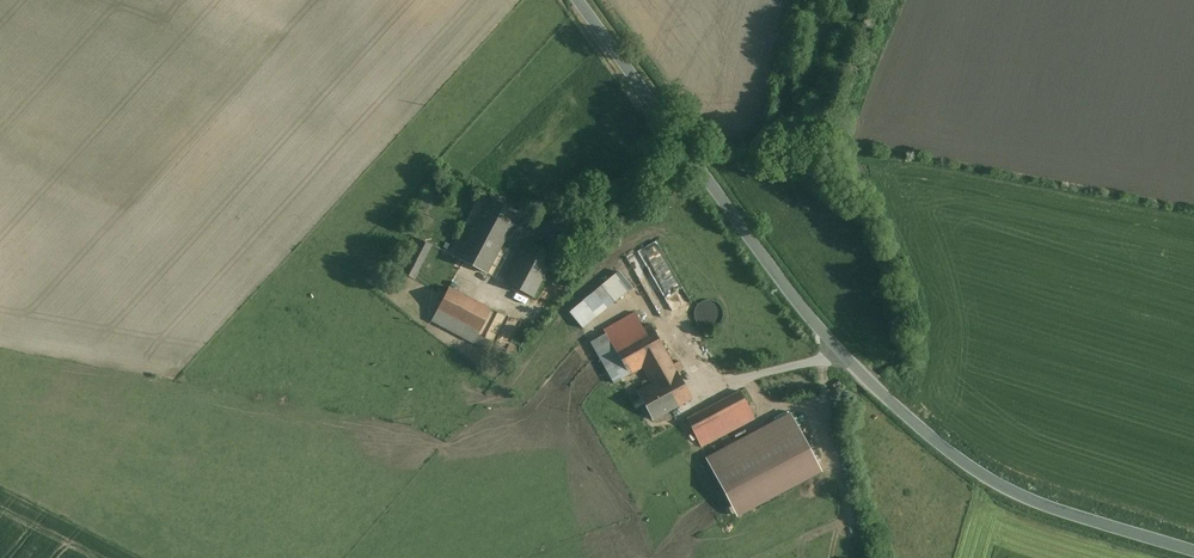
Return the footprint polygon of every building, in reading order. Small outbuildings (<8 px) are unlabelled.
[(807,134),(792,129),(790,137),(805,141),(807,134)] [(423,190),(417,203),(427,209),(434,195),(423,190)] [(489,197),(477,221),(506,236),(519,213),(489,197)] [(500,247),(506,236),(477,221),(473,230),(458,258),(486,273),(500,247)] [(458,258),(473,230),(464,225),(449,253),(458,258)] [(431,246),(418,239),(401,272),(413,279),(431,246)] [(658,281),(676,317),(691,310),(659,243),(630,257),(645,288),(658,281)] [(525,245),(505,283),(533,297),(553,259),(525,245)] [(509,252),(500,247),(486,273),(496,277),(509,252)] [(620,274),(572,314),(585,330),(633,289),(620,274)] [(490,310),(448,289),(432,321),(474,343),(490,310)] [(614,383),(629,375),(613,346),(643,329),(635,315),(605,331),(608,336),(592,345),(614,383)] [(643,329),(613,346),(629,375),(643,367),(652,383),(668,411),(692,398),(650,324),(643,329)] [(668,411),(652,383),(637,391),(653,420),(668,411)] [(741,392),(687,420),(701,447),(755,419),(741,392)] [(790,412),(705,457),(737,517),(822,471),(790,412)]
